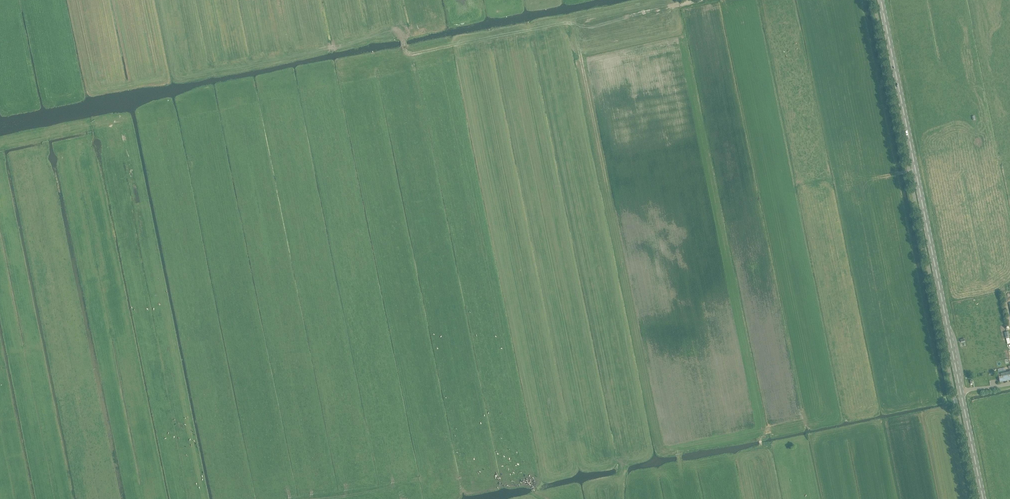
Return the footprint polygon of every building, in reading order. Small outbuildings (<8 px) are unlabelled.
[(998,374),(1000,382),(1009,380),(1009,371),(998,374)]
